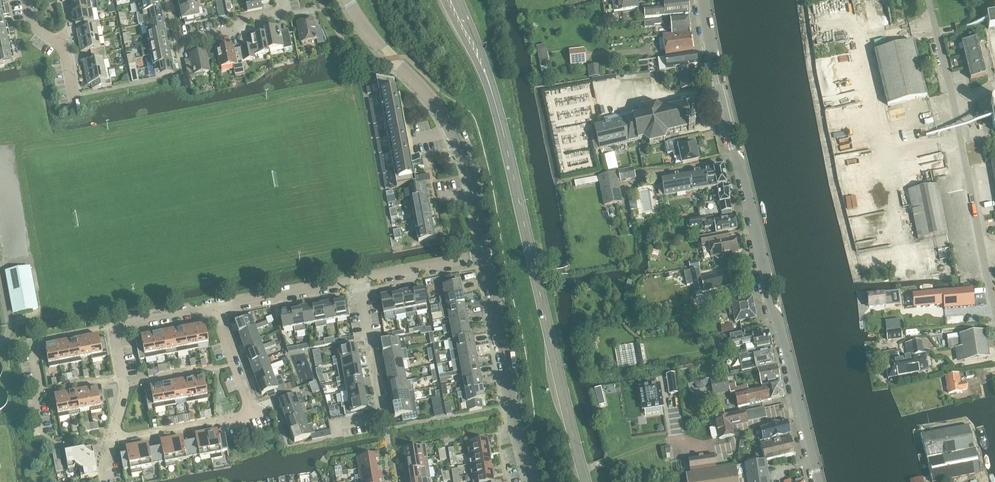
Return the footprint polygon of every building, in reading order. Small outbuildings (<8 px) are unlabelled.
[(9,7),(8,3),(4,4),(1,5),(0,0),(0,9),(9,7)] [(70,10),(71,15),(97,9),(95,0),(87,0),(71,3),(73,10),(70,10)] [(137,14),(161,10),(159,3),(163,2),(163,0),(154,0),(141,2),(135,3),(137,14)] [(178,3),(179,3),(180,9),(201,5),(200,1),(197,2),(196,0),(178,0),(178,3)] [(246,5),(248,12),(262,9),(261,4),(269,3),(268,1),(269,0),(250,0),(251,4),(246,5)] [(614,12),(639,8),(638,0),(613,4),(614,12)] [(661,7),(651,9),(644,10),(645,18),(689,14),(688,0),(675,0),(664,2),(664,4),(662,5),(662,7),(661,7)] [(181,13),(179,13),(180,19),(182,19),(182,20),(184,19),(185,24),(196,22),(195,17),(200,16),(198,9),(201,8),(201,5),(180,9),(181,13)] [(0,9),(0,20),(4,20),(3,16),(10,14),(9,7),(0,9)] [(76,25),(85,23),(99,20),(97,9),(71,15),(71,19),(74,18),(76,25)] [(137,14),(139,21),(139,25),(145,24),(167,20),(166,16),(162,17),(161,10),(137,14)] [(987,17),(989,29),(994,28),(994,16),(987,17)] [(690,33),(688,17),(670,19),(671,25),(669,26),(669,28),(671,28),(672,35),(690,33)] [(317,43),(324,42),(321,29),(315,30),(313,19),(298,23),(302,43),(317,40),(317,43)] [(9,29),(8,25),(5,26),(4,20),(0,20),(0,31),(9,29)] [(86,28),(77,30),(79,41),(99,37),(96,27),(100,26),(99,20),(85,23),(86,28)] [(169,30),(167,20),(145,24),(147,34),(169,30)] [(279,26),(264,29),(265,34),(268,49),(283,46),(284,49),(292,47),(289,32),(281,34),(279,26)] [(0,31),(0,42),(8,41),(7,34),(14,33),(14,29),(9,29),(0,31)] [(171,41),(170,37),(169,30),(147,34),(149,45),(171,41)] [(244,48),(240,48),(242,61),(255,58),(254,55),(269,52),(268,49),(265,34),(250,36),(252,45),(244,47),(244,48)] [(693,53),(692,46),(690,34),(663,36),(666,57),(693,53)] [(101,47),(99,37),(79,41),(81,52),(91,50),(92,55),(105,53),(104,47),(101,47)] [(962,43),(965,55),(980,52),(976,39),(962,43)] [(0,42),(0,53),(13,51),(12,47),(9,47),(8,41),(0,42)] [(173,51),(171,41),(149,45),(151,55),(173,51)] [(888,106),(927,96),(914,42),(875,51),(888,106)] [(537,46),(541,64),(549,63),(545,44),(537,46)] [(244,73),(242,61),(240,48),(233,50),(232,46),(217,49),(221,66),(233,64),(235,74),(244,73)] [(586,64),(584,49),(569,50),(570,65),(586,64)] [(0,53),(0,67),(4,66),(4,65),(4,64),(12,62),(11,55),(14,55),(13,51),(0,53)] [(151,55),(153,66),(175,62),(173,51),(151,55)] [(190,54),(191,61),(185,63),(189,81),(196,80),(195,77),(204,75),(205,74),(205,72),(209,71),(206,55),(205,51),(190,54)] [(698,64),(696,52),(693,53),(666,57),(666,69),(686,66),(698,64)] [(983,64),(980,52),(965,55),(968,68),(983,64)] [(83,63),(85,74),(105,70),(103,59),(107,59),(105,53),(92,55),(93,61),(83,63)] [(128,60),(130,71),(137,69),(135,59),(128,60)] [(175,62),(153,66),(156,77),(173,74),(177,73),(175,62)] [(986,76),(983,64),(968,68),(971,80),(986,76)] [(599,76),(598,65),(588,66),(589,77),(599,76)] [(682,89),(698,85),(694,66),(678,69),(682,89)] [(139,81),(138,76),(137,69),(130,71),(131,77),(132,82),(139,81)] [(111,79),(107,80),(105,70),(85,74),(88,85),(91,84),(92,89),(112,85),(111,79)] [(376,78),(380,99),(397,96),(395,89),(394,81),(394,80),(376,77),(376,78)] [(409,160),(397,96),(380,99),(397,187),(413,184),(410,166),(418,166),(418,167),(424,167),(424,166),(423,161),(422,155),(422,156),(422,158),(420,159),(420,158),(409,160)] [(695,129),(692,120),(694,119),(692,111),(690,111),(688,100),(680,102),(681,105),(676,106),(676,105),(674,105),(675,106),(669,108),(669,106),(668,107),(668,108),(664,109),(663,104),(658,106),(656,104),(654,104),(655,105),(642,107),(640,107),(641,108),(640,109),(634,110),(634,111),(604,118),(605,123),(601,124),(599,124),(593,125),(597,140),(592,141),(594,150),(643,139),(644,139),(649,143),(649,144),(651,144),(650,143),(663,140),(663,141),(665,141),(664,140),(665,138),(670,137),(669,133),(674,132),(674,133),(675,132),(675,131),(680,130),(681,131),(682,131),(682,130),(688,128),(688,130),(689,130),(689,129),(693,128),(693,129),(695,129)] [(674,157),(680,156),(682,164),(698,160),(694,142),(680,145),(679,139),(665,142),(667,154),(673,152),(674,157)] [(618,171),(620,182),(636,179),(633,168),(618,171)] [(723,168),(705,170),(708,188),(715,187),(715,189),(717,189),(717,187),(726,185),(723,168)] [(661,177),(664,196),(708,188),(705,170),(661,177)] [(599,182),(599,183),(604,206),(623,202),(617,172),(598,176),(598,175),(574,180),(575,186),(599,182)] [(909,190),(917,229),(919,239),(948,233),(938,184),(909,190)] [(425,185),(408,188),(410,199),(427,196),(427,195),(428,195),(427,189),(426,189),(425,185)] [(730,195),(733,192),(731,186),(728,185),(726,185),(717,187),(717,189),(715,189),(715,191),(718,191),(722,215),(732,213),(729,195),(730,195)] [(428,200),(427,196),(410,199),(412,209),(429,206),(430,206),(429,199),(428,200)] [(431,210),(430,210),(429,206),(412,209),(414,220),(431,217),(432,216),(431,210)] [(414,220),(416,231),(433,227),(434,227),(433,221),(432,221),(431,217),(414,220)] [(706,223),(705,218),(689,221),(690,228),(704,226),(705,229),(715,227),(716,233),(738,229),(735,217),(714,221),(714,222),(706,223)] [(435,231),(434,232),(433,227),(416,231),(418,242),(435,238),(437,238),(435,231)] [(728,232),(701,238),(703,246),(709,245),(710,247),(709,248),(709,252),(711,253),(712,258),(715,257),(716,258),(718,260),(722,259),(724,256),(724,255),(739,252),(735,237),(729,238),(728,232)] [(393,235),(390,236),(391,240),(393,250),(394,252),(401,251),(401,250),(400,245),(399,239),(401,238),(400,234),(394,235),(393,235)] [(700,267),(698,260),(689,262),(690,269),(700,267)] [(30,267),(5,271),(13,314),(38,310),(30,267)] [(687,285),(693,284),(693,281),(701,279),(699,269),(684,272),(687,285)] [(728,272),(701,279),(693,281),(693,284),(696,294),(698,293),(699,295),(702,295),(701,292),(731,285),(730,281),(734,280),(733,275),(729,276),(728,272)] [(459,276),(442,279),(445,297),(462,294),(460,283),(459,276)] [(427,310),(423,288),(412,290),(417,312),(427,310)] [(921,293),(912,294),(914,308),(943,305),(944,309),(974,306),(973,288),(935,292),(921,293)] [(406,314),(417,312),(412,290),(402,292),(406,314)] [(402,292),(391,294),(394,312),(395,316),(406,314),(402,292)] [(870,308),(898,304),(897,292),(868,295),(870,308)] [(380,296),(383,314),(394,312),(391,294),(380,296)] [(438,305),(431,306),(431,311),(464,304),(462,294),(445,297),(439,298),(440,303),(438,305)] [(732,303),(736,322),(756,318),(752,297),(733,301),(732,296),(715,299),(716,306),(732,303)] [(344,300),(333,302),(336,319),(347,317),(350,317),(348,309),(346,310),(344,300)] [(333,302),(322,304),(326,321),(336,319),(333,302)] [(322,304),(312,306),(315,323),(316,328),(327,326),(326,321),(322,304)] [(431,311),(431,314),(440,313),(442,312),(443,319),(449,318),(466,315),(465,309),(464,304),(431,311)] [(312,306),(301,308),(304,325),(315,323),(312,306)] [(301,308),(291,310),(294,327),(295,333),(305,331),(304,325),(301,308)] [(291,310),(280,312),(283,329),(294,327),(291,310)] [(246,315),(237,319),(235,321),(235,323),(239,334),(255,328),(256,330),(262,328),(260,324),(255,326),(254,323),(255,322),(254,318),(252,318),(252,317),(250,314),(246,315)] [(450,325),(442,326),(443,330),(468,325),(466,315),(449,318),(450,325)] [(210,347),(205,325),(195,327),(199,349),(210,347)] [(468,325),(443,330),(444,334),(452,333),(453,339),(473,336),(473,335),(470,336),(468,325)] [(734,332),(733,325),(725,326),(726,333),(734,332)] [(188,351),(199,349),(195,327),(184,329),(188,351)] [(425,327),(419,328),(420,332),(421,335),(429,333),(431,333),(431,327),(426,328),(425,327)] [(243,344),(259,338),(256,330),(255,328),(239,334),(243,344)] [(184,329),(173,331),(177,353),(188,351),(184,329)] [(887,340),(902,339),(901,329),(886,331),(887,340)] [(177,353),(173,331),(163,333),(167,355),(177,353)] [(728,335),(712,338),(712,339),(712,342),(728,339),(730,348),(745,345),(747,352),(771,347),(772,347),(772,344),(768,331),(743,336),(742,333),(728,335)] [(965,361),(989,357),(985,331),(961,334),(963,346),(957,347),(958,358),(964,357),(965,361)] [(163,333),(152,335),(156,357),(167,355),(163,333)] [(961,334),(947,336),(949,349),(957,347),(963,346),(961,334)] [(99,338),(99,335),(88,338),(91,356),(92,360),(109,357),(105,337),(99,338)] [(156,357),(152,335),(141,337),(142,339),(136,340),(139,360),(156,357)] [(453,339),(447,340),(449,347),(450,351),(475,346),(473,336),(453,339)] [(88,338),(77,339),(81,358),(91,356),(88,338)] [(268,344),(262,346),(259,338),(243,344),(246,354),(263,348),(264,350),(269,348),(268,344)] [(398,339),(381,342),(383,353),(406,349),(404,338),(398,339)] [(81,358),(77,339),(67,341),(71,364),(82,362),(81,358)] [(329,339),(324,339),(324,342),(319,343),(319,347),(330,345),(329,339)] [(908,356),(905,357),(907,372),(908,376),(929,372),(925,353),(924,353),(921,340),(905,343),(908,356)] [(67,341),(56,343),(60,366),(71,364),(67,341)] [(45,345),(49,368),(60,366),(56,343),(45,345)] [(640,343),(614,347),(618,368),(643,364),(640,343)] [(332,358),(333,362),(358,357),(356,346),(339,349),(340,356),(332,358)] [(475,346),(450,351),(450,355),(458,353),(459,360),(477,357),(475,346)] [(747,354),(739,355),(740,364),(742,372),(758,368),(775,365),(772,349),(771,349),(771,347),(747,352),(747,354)] [(250,364),(267,358),(264,350),(263,348),(246,354),(250,364)] [(408,359),(406,349),(383,353),(385,363),(402,360),(408,359)] [(886,361),(885,361),(889,379),(908,376),(907,372),(905,357),(901,358),(900,352),(895,353),(895,351),(884,353),(886,361)] [(334,365),(337,365),(338,372),(360,367),(358,357),(333,362),(334,365)] [(459,360),(452,361),(453,368),(454,372),(479,367),(477,357),(459,360)] [(276,364),(270,366),(267,358),(250,364),(254,374),(271,368),(271,370),(277,368),(276,364)] [(387,374),(404,371),(402,360),(385,363),(387,374)] [(758,369),(757,369),(761,385),(762,388),(768,387),(781,384),(780,381),(777,365),(775,366),(775,365),(758,368),(758,369)] [(362,378),(360,367),(338,372),(339,378),(336,379),(337,383),(362,378)] [(444,374),(439,375),(440,379),(451,377),(454,376),(462,375),(463,381),(481,378),(479,367),(454,372),(444,374)] [(271,368),(254,374),(258,385),(274,378),(271,370),(271,368)] [(406,381),(404,371),(387,374),(389,385),(412,380),(406,381)] [(675,373),(666,374),(669,394),(678,392),(675,373)] [(961,390),(967,390),(966,382),(960,383),(959,374),(946,376),(949,393),(961,391),(961,390)] [(727,375),(710,378),(714,396),(730,392),(728,384),(727,375)] [(273,397),(286,393),(287,392),(281,376),(274,378),(258,385),(262,395),(271,392),(273,397)] [(204,377),(193,379),(197,401),(208,399),(204,377)] [(347,392),(364,389),(362,378),(337,383),(338,387),(346,385),(347,392)] [(465,388),(457,390),(457,393),(483,389),(481,378),(463,381),(465,388)] [(193,379),(183,381),(186,399),(187,403),(197,401),(193,379)] [(695,382),(696,388),(697,387),(701,389),(705,388),(707,385),(711,385),(710,379),(695,382)] [(412,380),(389,385),(391,395),(414,391),(413,384),(417,383),(417,380),(412,380)] [(183,381),(172,383),(175,401),(186,399),(183,381)] [(172,383),(161,385),(166,407),(176,405),(175,401),(172,383)] [(660,383),(638,387),(642,411),(663,407),(660,383)] [(735,383),(728,384),(730,392),(730,393),(735,392),(747,389),(747,386),(736,387),(735,383)] [(781,384),(768,387),(770,400),(782,397),(784,397),(781,384)] [(146,392),(145,392),(148,407),(149,407),(150,406),(154,406),(155,409),(166,407),(161,385),(150,387),(151,391),(146,392)] [(2,409),(5,406),(7,403),(8,398),(7,394),(5,391),(2,388),(0,387),(0,410),(2,409)] [(747,389),(735,392),(737,402),(739,407),(770,400),(768,387),(762,388),(753,390),(748,392),(747,389)] [(102,410),(98,388),(87,390),(90,408),(91,412),(102,410)] [(288,398),(279,401),(283,412),(300,406),(300,405),(303,404),(300,394),(301,394),(298,388),(287,392),(286,393),(288,398)] [(340,400),(341,404),(366,399),(364,389),(347,392),(348,399),(340,400)] [(483,389),(457,393),(458,397),(458,399),(462,398),(462,404),(467,403),(468,403),(469,411),(475,410),(482,409),(481,400),(485,400),(483,389)] [(80,410),(90,408),(87,390),(76,392),(80,410)] [(416,402),(414,391),(391,395),(393,406),(416,402)] [(76,392),(66,394),(70,416),(81,414),(80,410),(76,392)] [(602,393),(596,395),(599,406),(605,404),(602,393)] [(55,396),(59,418),(70,416),(66,394),(55,396)] [(363,411),(368,410),(366,399),(341,404),(342,408),(344,407),(346,417),(364,414),(363,411)] [(415,402),(416,402),(393,406),(395,417),(402,415),(403,422),(418,419),(415,402)] [(769,406),(771,414),(782,412),(780,403),(769,406)] [(303,404),(300,405),(300,406),(283,412),(287,422),(316,411),(315,409),(306,412),(303,404)] [(766,418),(764,408),(715,418),(717,426),(711,428),(713,438),(719,436),(719,439),(733,436),(731,426),(748,422),(766,418)] [(287,422),(291,432),(307,425),(304,418),(316,413),(316,411),(287,422)] [(161,420),(153,421),(154,428),(163,426),(161,420)] [(84,432),(91,431),(94,430),(93,423),(89,424),(89,422),(82,423),(84,432)] [(759,442),(760,442),(764,440),(764,441),(767,440),(767,442),(770,441),(770,439),(790,434),(787,422),(761,429),(763,435),(758,436),(759,442)] [(291,432),(295,442),(311,436),(313,440),(331,436),(330,430),(315,433),(311,424),(307,425),(291,432)] [(79,426),(72,427),(73,434),(80,433),(79,426)] [(981,472),(968,426),(921,436),(933,481),(935,481),(981,472)] [(218,432),(207,435),(211,456),(211,460),(222,458),(221,452),(227,451),(228,451),(225,433),(218,434),(218,432)] [(765,462),(795,455),(790,434),(770,439),(770,441),(767,442),(767,440),(764,441),(764,440),(760,442),(765,462)] [(196,439),(190,440),(193,457),(199,456),(200,458),(211,456),(207,435),(195,437),(196,439)] [(183,439),(172,441),(176,462),(187,460),(187,458),(193,457),(190,440),(184,441),(183,439)] [(467,449),(468,454),(490,451),(490,445),(488,446),(487,440),(465,443),(466,450),(467,449)] [(161,445),(155,446),(158,463),(165,462),(166,468),(177,466),(176,462),(172,441),(161,443),(161,445)] [(149,445),(138,447),(142,469),(152,467),(152,465),(158,463),(155,446),(149,447),(149,445)] [(401,456),(405,455),(406,461),(427,458),(425,445),(420,446),(420,448),(400,451),(401,456)] [(127,451),(120,453),(123,470),(130,469),(131,475),(142,473),(142,469),(138,447),(126,449),(127,451)] [(93,448),(65,453),(68,470),(69,470),(74,469),(76,466),(82,470),(80,473),(81,478),(81,479),(98,476),(93,448)] [(469,460),(470,464),(470,465),(491,461),(490,456),(491,456),(490,451),(468,454),(467,454),(468,460),(469,460)] [(357,458),(359,469),(376,466),(375,460),(379,459),(378,454),(357,458)] [(690,472),(716,468),(714,454),(688,458),(690,472)] [(429,469),(427,458),(406,461),(407,468),(403,468),(404,473),(429,469)] [(470,471),(471,471),(471,475),(494,472),(493,467),(491,467),(491,461),(470,465),(470,464),(469,465),(470,471)] [(748,465),(739,467),(741,481),(770,481),(767,463),(748,465)] [(355,476),(355,480),(382,476),(381,472),(377,472),(376,466),(359,469),(360,476),(355,476)] [(712,471),(714,481),(741,481),(739,467),(712,471)] [(431,479),(429,469),(404,473),(404,477),(408,477),(409,481),(413,481),(430,479),(431,479)] [(687,481),(714,481),(712,471),(686,474),(687,481)] [(493,477),(495,477),(494,472),(471,475),(470,475),(471,481),(472,481),(494,481),(493,477)]
